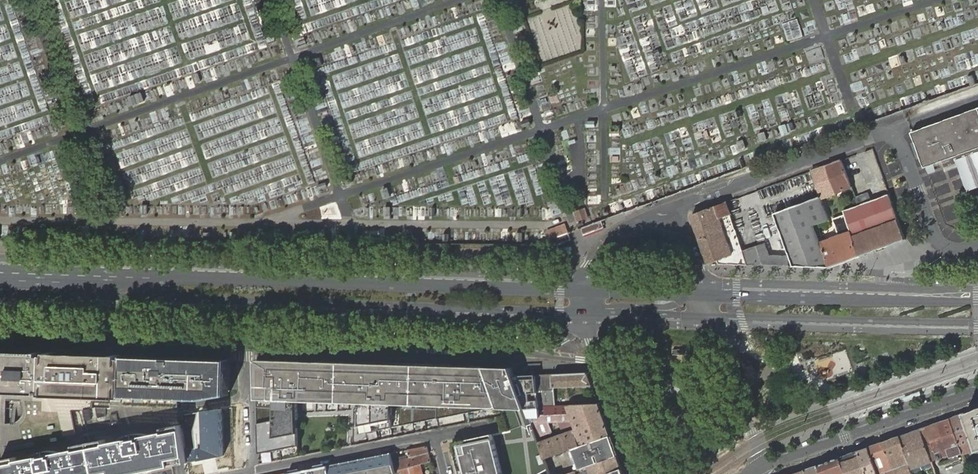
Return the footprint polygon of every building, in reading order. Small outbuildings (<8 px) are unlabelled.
[(788,41),(803,36),(798,19),(782,23),(788,41)] [(913,78),(914,85),(929,82),(928,75),(913,78)] [(912,109),(914,115),(977,91),(977,85),(912,109)] [(947,121),(948,125),(977,114),(977,110),(947,121)] [(948,125),(947,121),(912,134),(925,169),(942,163),(945,170),(958,165),(977,157),(977,114),(948,125)] [(977,184),(977,157),(958,165),(967,188),(977,184)] [(826,165),(811,171),(820,197),(821,198),(836,192),(851,187),(842,160),(832,163),(826,165)] [(843,211),(851,232),(859,256),(905,239),(889,194),(871,201),(868,193),(855,198),(858,205),(843,211)] [(775,213),(783,235),(784,235),(806,227),(807,228),(814,226),(829,220),(822,202),(821,198),(820,197),(775,213)] [(722,258),(744,250),(727,202),(692,214),(691,216),(700,240),(708,263),(718,260),(722,258)] [(586,210),(577,212),(581,221),(589,218),(586,210)] [(601,221),(593,224),(595,231),(603,228),(601,221)] [(593,224),(582,228),(584,235),(595,231),(593,224)] [(549,231),(552,240),(557,238),(568,234),(570,233),(567,225),(549,231)] [(784,235),(783,235),(790,256),(793,266),(823,267),(829,267),(820,244),(814,226),(807,228),(806,227),(784,235)] [(851,232),(820,244),(829,267),(859,256),(851,232)] [(568,234),(557,238),(560,244),(570,240),(568,234)] [(482,255),(483,244),(457,242),(456,252),(482,255)] [(790,256),(772,256),(767,242),(759,245),(758,245),(765,265),(776,265),(793,266),(790,256)] [(765,265),(758,245),(744,250),(722,258),(724,264),(765,265)] [(829,353),(833,372),(850,369),(846,349),(829,353)] [(63,353),(46,352),(45,355),(42,355),(42,352),(22,351),(0,351),(0,392),(41,393),(41,391),(44,391),(44,394),(124,398),(124,395),(179,397),(197,398),(213,399),(230,396),(231,358),(128,355),(128,358),(122,357),(122,355),(83,353),(63,353)] [(488,418),(503,415),(497,408),(482,367),(457,366),(457,369),(431,368),(431,365),(400,364),(400,367),(355,366),(356,362),(319,361),(319,364),(293,364),(293,360),(257,359),(256,360),(257,385),(259,463),(260,463),(283,459),(308,454),(332,449),(354,445),(376,441),(392,437),(397,436),(417,432),(431,430),(450,426),(461,424),(473,421),(488,418)] [(512,368),(482,367),(497,408),(524,407),(515,376),(512,368)] [(555,387),(592,385),(588,373),(559,374),(553,374),(552,374),(553,387),(555,387)] [(556,406),(555,387),(553,387),(552,374),(538,375),(536,375),(541,406),(556,406)] [(519,376),(515,376),(524,407),(532,423),(548,422),(562,421),(576,421),(571,405),(556,406),(541,406),(536,375),(532,375),(519,376)] [(610,435),(599,404),(571,405),(576,421),(562,421),(564,426),(561,427),(563,433),(579,427),(580,431),(543,444),(540,445),(545,459),(563,452),(572,449),(575,448),(607,437),(610,435)] [(107,408),(97,407),(96,418),(107,416),(107,408)] [(227,454),(226,408),(201,409),(202,445),(191,447),(192,462),(227,454)] [(977,453),(977,408),(964,413),(976,446),(977,449),(977,450),(977,453)] [(964,413),(950,418),(961,451),(962,453),(963,455),(977,450),(977,449),(976,446),(964,413)] [(950,418),(938,422),(948,450),(949,453),(950,455),(961,451),(950,418)] [(532,423),(537,438),(541,437),(552,433),(548,422),(532,423)] [(938,422),(921,429),(932,460),(949,453),(948,450),(938,422)] [(128,473),(158,468),(188,462),(186,443),(183,425),(165,428),(165,432),(107,443),(106,439),(76,445),(76,449),(18,460),(17,457),(2,460),(3,465),(4,473),(128,473)] [(899,436),(909,464),(910,466),(912,472),(912,473),(913,473),(934,466),(932,462),(932,460),(921,429),(899,436)] [(614,446),(610,435),(607,437),(575,448),(572,449),(579,470),(583,468),(591,465),(614,457),(617,456),(614,446)] [(458,473),(502,473),(492,436),(451,443),(458,473)] [(883,442),(894,473),(906,473),(912,472),(910,466),(909,464),(899,436),(883,442)] [(869,447),(878,473),(894,473),(883,442),(869,447)] [(414,466),(420,464),(432,462),(428,447),(427,446),(409,449),(411,457),(414,466)] [(858,451),(867,473),(878,473),(869,447),(858,451)] [(411,457),(409,449),(407,450),(409,458),(399,460),(396,452),(392,453),(395,461),(397,470),(414,466),(411,457)] [(840,457),(846,473),(867,473),(858,451),(840,457)] [(392,453),(378,456),(343,462),(344,467),(330,470),(331,473),(387,473),(398,471),(397,470),(395,461),(392,453)] [(617,456),(614,457),(591,465),(583,468),(579,470),(576,471),(577,473),(607,473),(609,473),(622,469),(617,456)] [(819,465),(822,473),(846,473),(840,457),(819,465)] [(420,464),(414,466),(397,470),(398,471),(398,473),(400,473),(404,473),(423,473),(420,464)] [(329,465),(311,469),(304,470),(286,473),(331,473),(330,470),(329,465)] [(805,470),(806,473),(822,473),(819,465),(805,470)]
